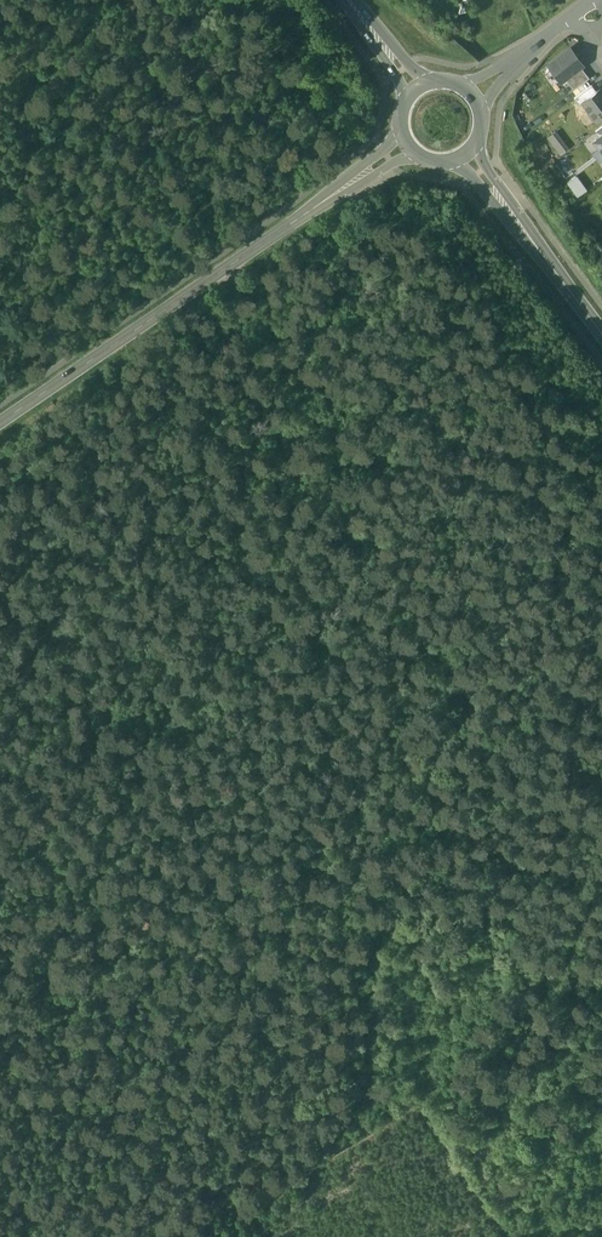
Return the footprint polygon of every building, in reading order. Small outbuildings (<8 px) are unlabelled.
[(582,65),(570,49),(548,65),(561,81),(565,78),(580,66),(582,65)] [(580,66),(565,78),(574,90),(589,78),(580,66)] [(592,85),(574,98),(579,105),(583,102),(596,91),(592,85)] [(600,89),(596,91),(583,102),(591,112),(591,115),(593,118),(596,119),(597,121),(601,117),(601,91),(600,89)] [(557,129),(547,136),(559,154),(569,148),(557,129)]
